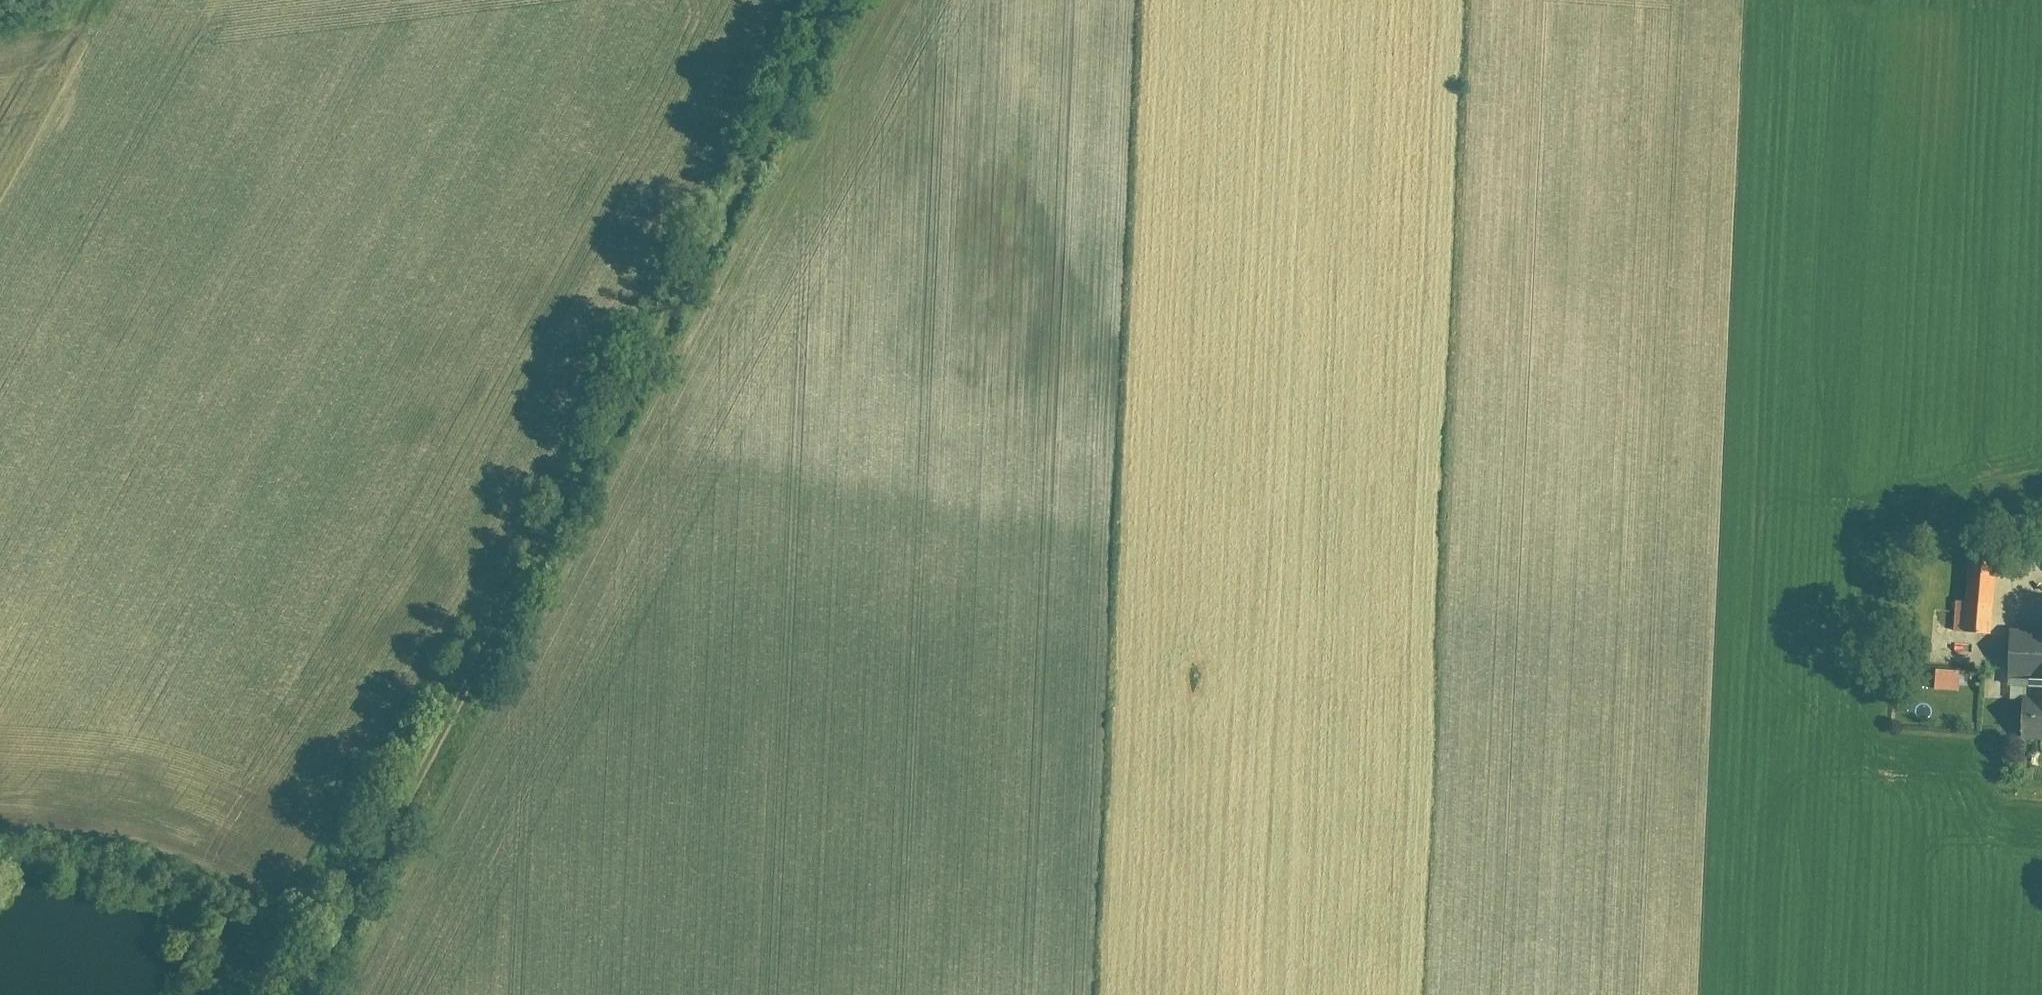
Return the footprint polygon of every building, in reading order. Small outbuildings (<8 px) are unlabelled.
[(1957,632),(1993,635),(2000,557),(1963,554),(1957,632)] [(2016,634),(2014,680),(2037,681),(2036,702),(2028,702),(2025,743),(2041,744),(2041,636),(2016,634)]
